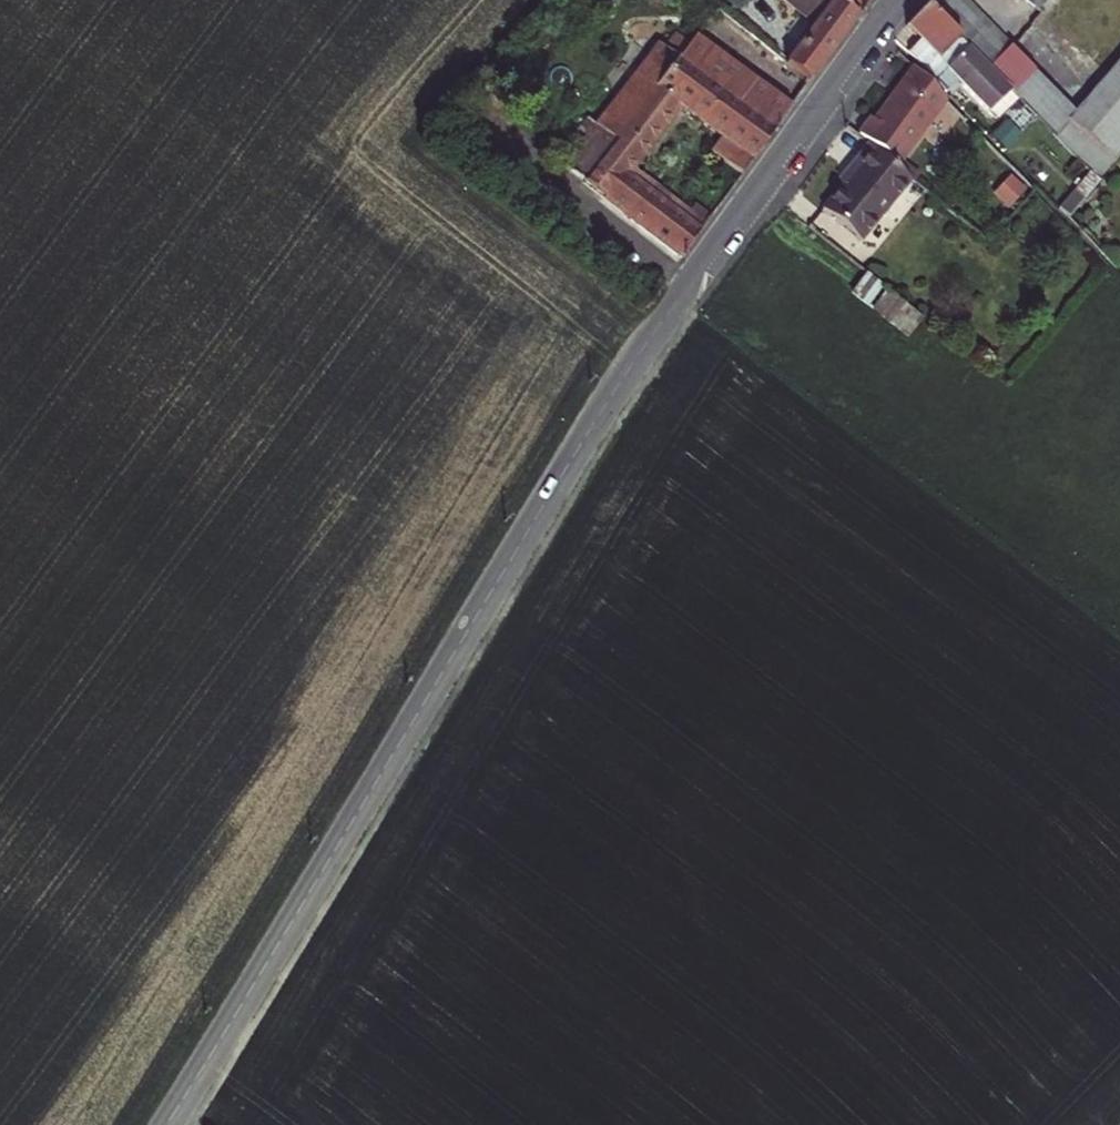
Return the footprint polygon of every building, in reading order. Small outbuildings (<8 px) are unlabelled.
[(809,83),(833,50),(857,18),(836,0),(782,0),(814,26),(785,65),(809,83)] [(857,18),(870,0),(836,0),(857,18)] [(930,10),(939,19),(959,0),(938,0),(930,10)] [(974,10),(964,0),(959,0),(939,19),(951,31),(974,10)] [(1038,11),(1047,0),(1025,0),(1024,1),(1038,11)] [(908,53),(935,80),(968,48),(964,44),(951,31),(939,19),(930,10),(926,6),(916,16),(906,26),(920,41),(908,53)] [(974,10),(951,31),(964,44),(986,22),(974,10)] [(998,34),(986,22),(964,44),(968,48),(975,56),(998,34)] [(662,47),(677,59),(688,43),(675,33),(662,47)] [(998,34),(975,56),(988,69),(1010,47),(1011,47),(998,34)] [(741,175),(791,107),(694,35),(688,43),(677,59),(662,47),(658,44),(595,125),(615,141),(601,158),(626,177),(632,168),(680,107),(721,138),(709,152),(725,164),(741,175)] [(1033,69),(1012,48),(1010,47),(988,69),(1010,90),(1011,92),(1033,69)] [(946,90),(957,80),(988,111),(991,109),(1010,90),(988,69),(975,56),(968,48),(935,80),(940,85),(946,90)] [(1119,121),(1119,62),(1091,96),(1119,121)] [(869,118),(858,134),(898,164),(901,160),(944,100),(913,68),(893,95),(874,121),(869,118)] [(1099,180),(1119,156),(1119,121),(1091,96),(1076,113),(1033,69),(1011,92),(1018,98),(1090,171),(1099,180)] [(991,109),(999,117),(1018,98),(1011,92),(1010,90),(991,109)] [(586,119),(553,159),(582,182),(601,158),(615,141),(595,125),(586,119)] [(1008,122),(994,137),(1005,147),(1019,133),(1008,122)] [(822,210),(861,241),(911,179),(896,167),(869,144),(848,170),(852,173),(836,192),(822,210)] [(626,177),(601,158),(582,182),(680,258),(689,245),(699,233),(682,220),(626,177)] [(911,179),(930,194),(935,186),(901,160),(898,164),(896,167),(911,179)] [(682,220),(690,211),(632,168),(626,177),(682,220)] [(1099,180),(1090,171),(1059,208),(1069,218),(1100,181),(1099,180)] [(682,220),(699,233),(710,218),(694,205),(690,211),(682,220)] [(868,276),(854,294),(882,317),(897,299),(868,276)] [(921,319),(897,299),(882,317),(907,337),(921,319)]
